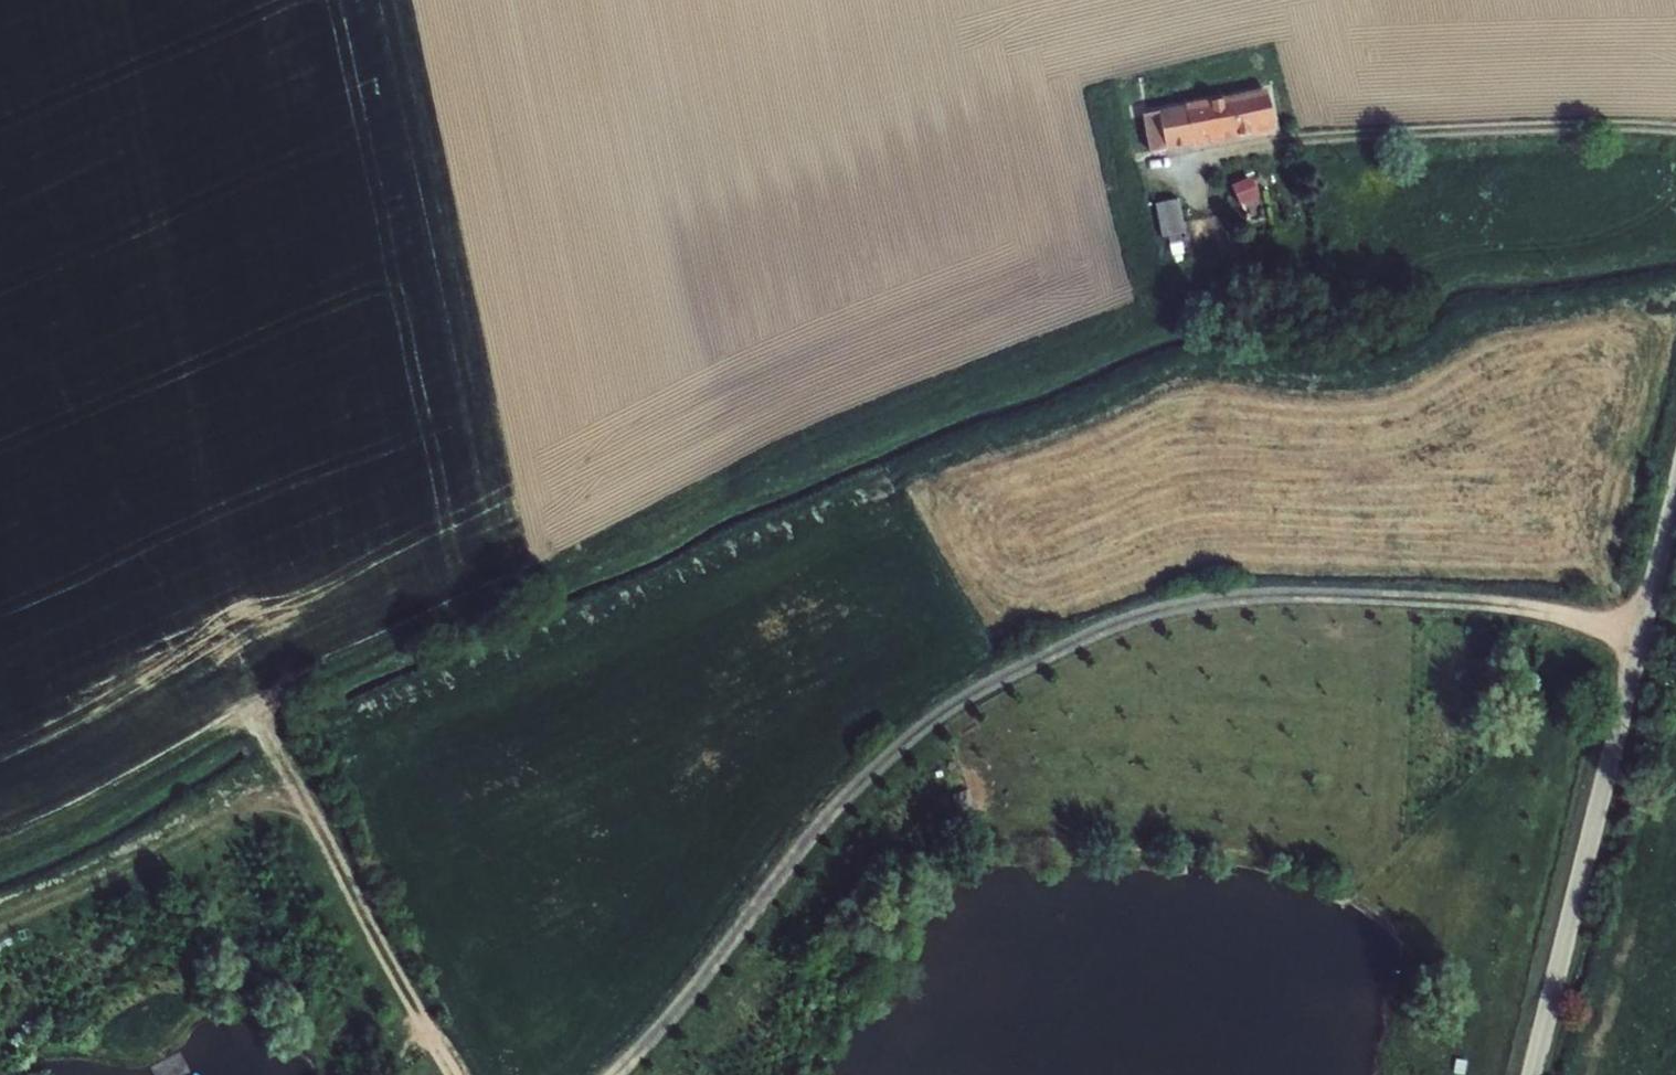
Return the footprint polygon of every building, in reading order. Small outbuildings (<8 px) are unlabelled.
[(1183,105),(1157,110),(1157,111),(1164,149),(1164,151),(1191,146),(1192,148),(1275,131),(1266,87),(1183,103),(1183,105)] [(1164,149),(1157,111),(1141,114),(1148,152),(1164,149)] [(1231,185),(1240,204),(1258,197),(1250,177),(1231,185)] [(1179,198),(1155,203),(1161,237),(1185,232),(1179,198)]
